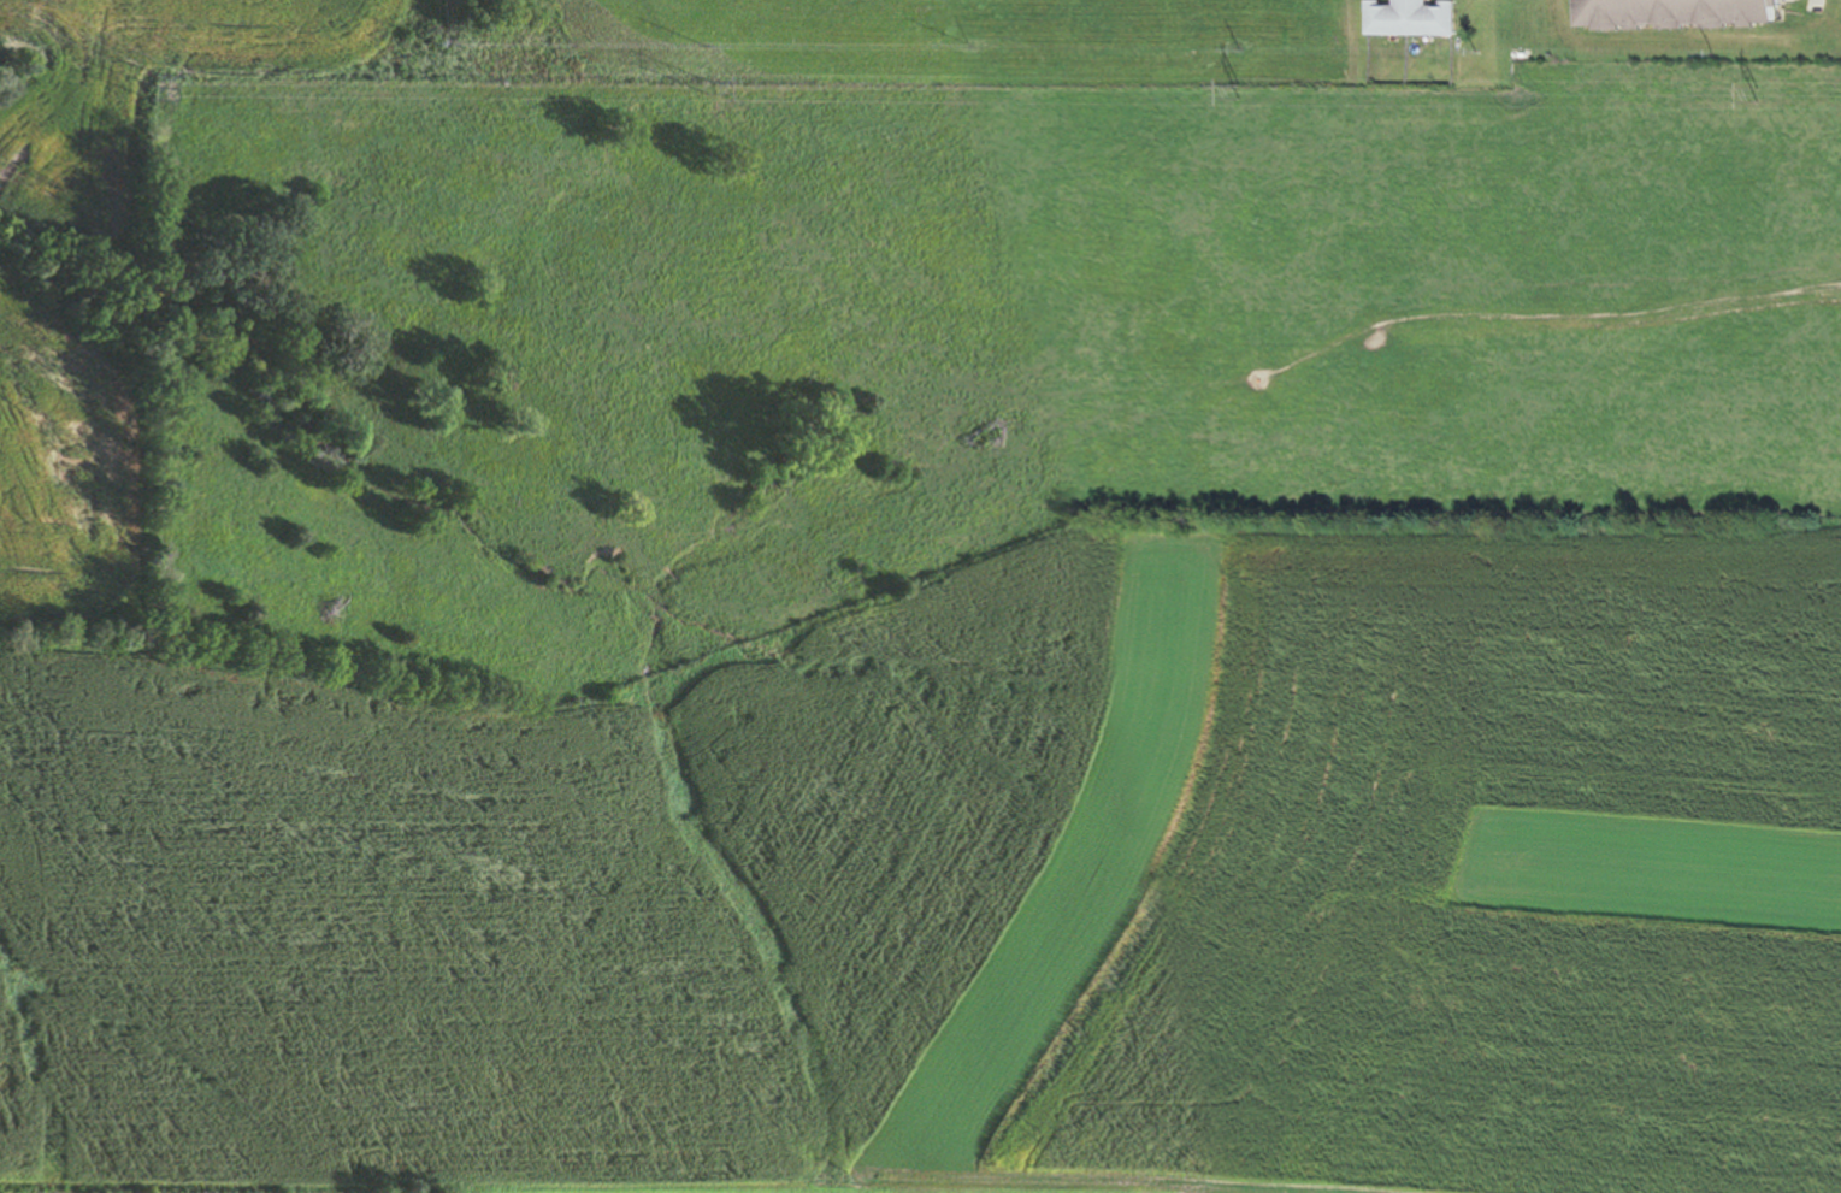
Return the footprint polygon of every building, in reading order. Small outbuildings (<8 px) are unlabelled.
[(1460,2),(1433,2),(1433,0),(1397,0),(1397,2),(1370,2),(1369,36),(1460,36),(1460,2)] [(1582,29),(1789,26),(1788,0),(1581,0),(1582,29)]
